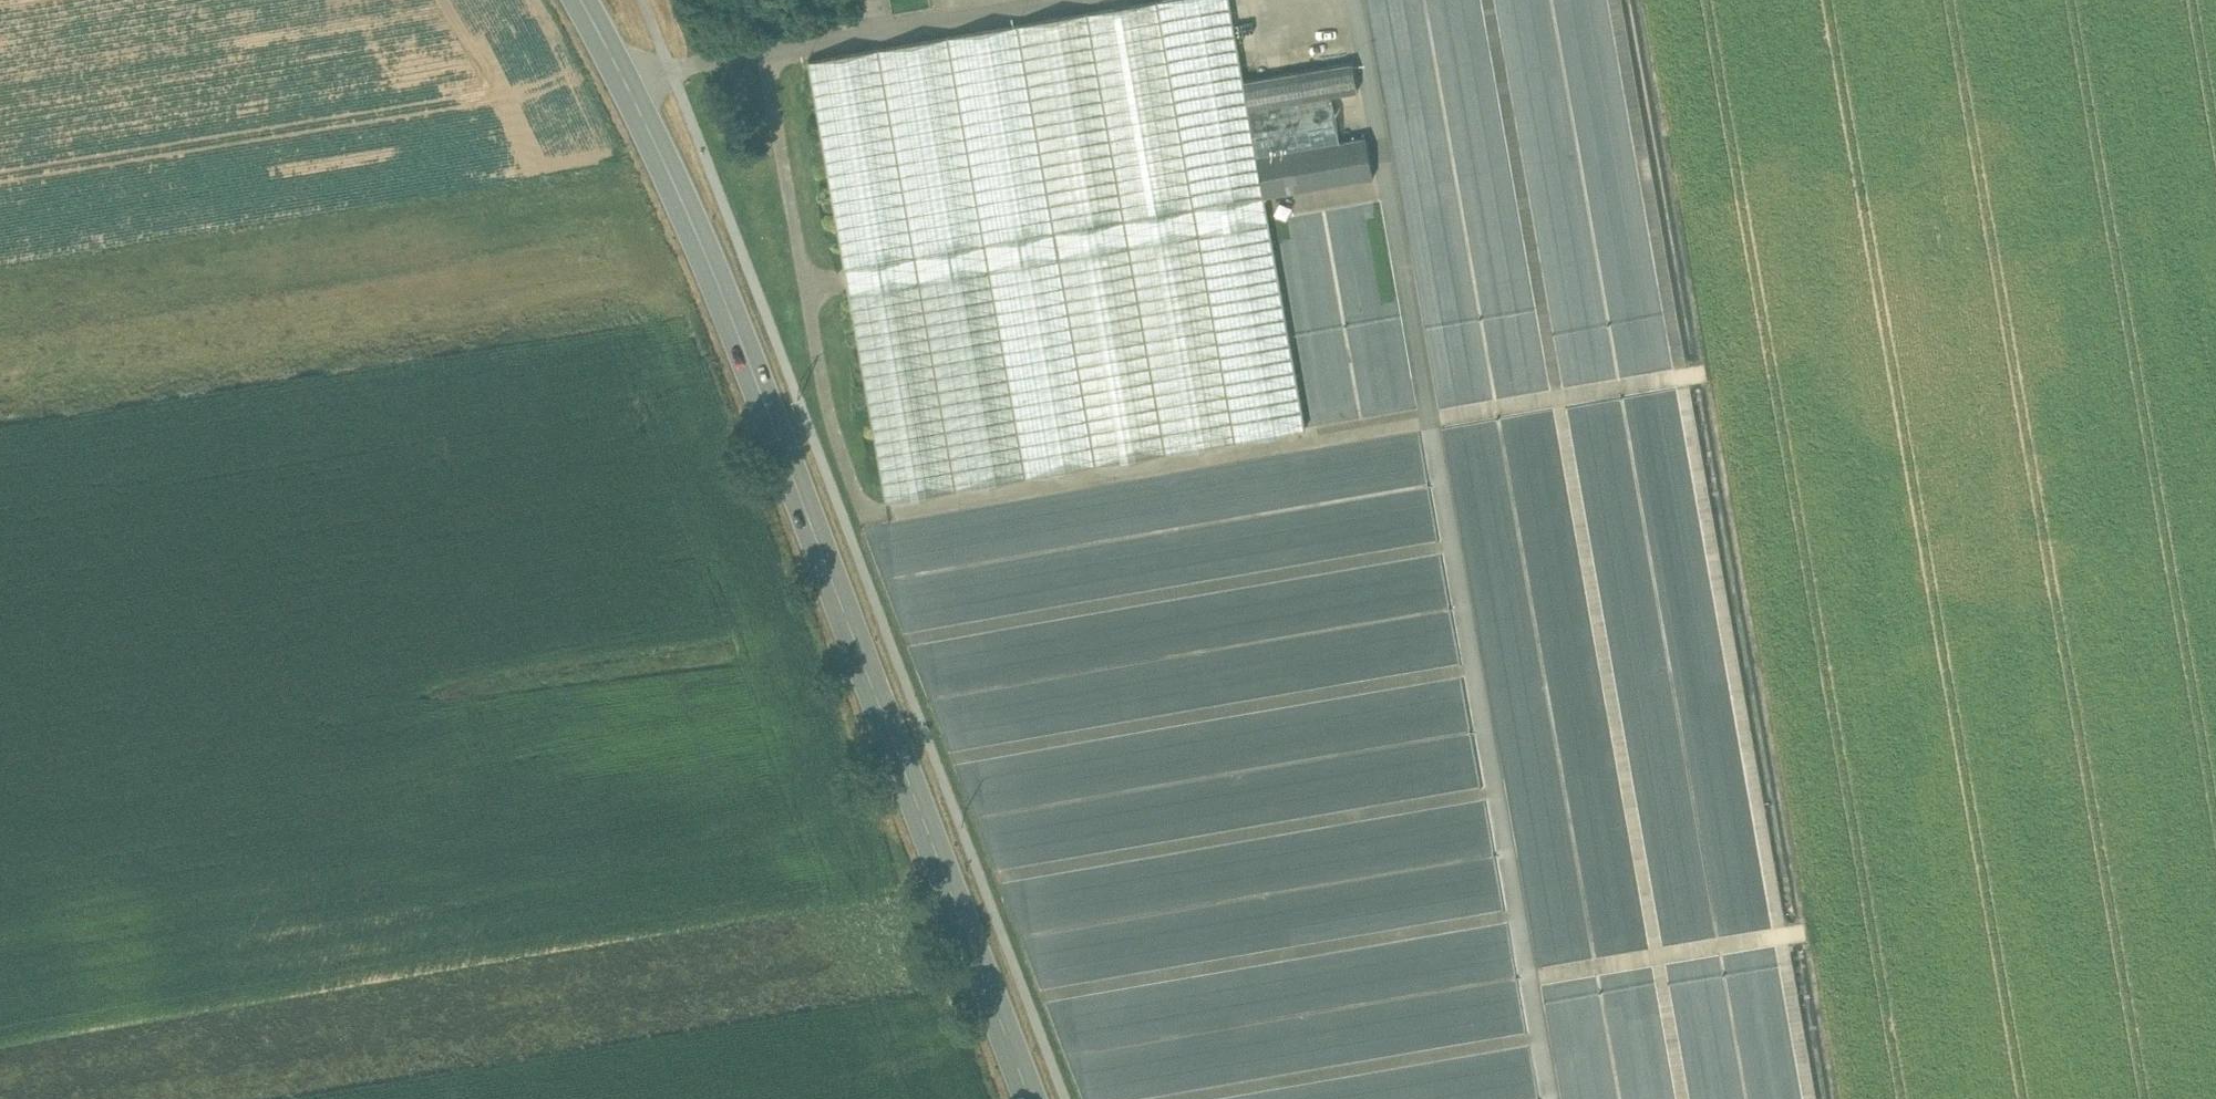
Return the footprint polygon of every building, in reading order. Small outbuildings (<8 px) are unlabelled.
[(1088,11),(1166,451),(1306,426),(1265,195),(1258,153),(1245,79),(1230,0),(1154,0),(1088,11)] [(1166,451),(1088,11),(1018,24),(1096,463),(1166,451)] [(1018,24),(948,36),(1026,475),(1096,463),(1018,24)] [(948,36),(809,60),(887,499),(1026,475),(948,36)] [(1325,66),(1245,79),(1258,153),(1340,139),(1332,94),(1330,95),(1325,66)] [(1367,135),(1344,139),(1351,180),(1374,176),(1367,135)] [(1340,139),(1258,153),(1265,195),(1351,180),(1344,139),(1340,139)]
